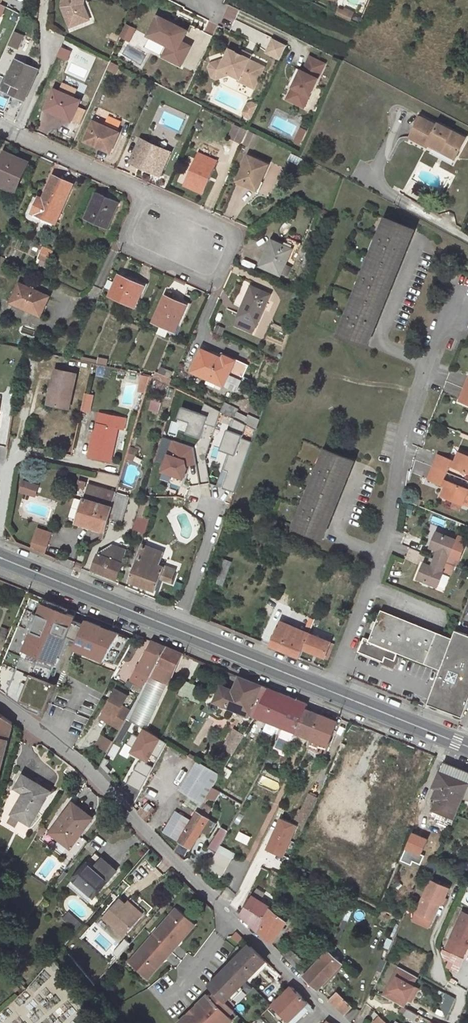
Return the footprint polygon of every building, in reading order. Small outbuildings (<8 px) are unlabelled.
[(62,7),(69,27),(81,22),(79,15),(87,12),(84,4),(82,4),(83,0),(63,0),(62,7)] [(353,12),(345,9),(344,11),(342,16),(350,20),(353,12)] [(89,19),(87,12),(79,15),(81,22),(89,19)] [(188,30),(158,16),(148,36),(168,46),(166,50),(175,55),(171,61),(181,66),(190,46),(182,42),(188,30)] [(119,36),(129,42),(136,28),(125,23),(119,36)] [(15,32),(12,39),(19,42),(22,35),(15,32)] [(263,52),(280,59),(286,44),(270,38),(263,52)] [(19,42),(12,39),(10,44),(18,48),(21,42),(19,42)] [(155,50),(157,43),(147,39),(145,46),(155,50)] [(175,55),(166,50),(163,56),(171,61),(175,55)] [(241,55),(230,50),(225,59),(211,64),(209,68),(212,77),(216,78),(230,74),(239,78),(239,80),(254,88),(264,67),(249,60),(249,59),(241,55)] [(325,64),(310,56),(303,71),(301,70),(292,87),(287,99),(304,108),(325,64)] [(9,93),(24,100),(38,70),(16,60),(8,76),(15,80),(13,85),(9,93)] [(292,87),(301,70),(297,68),(289,86),(292,87)] [(13,85),(15,80),(8,76),(6,81),(13,85)] [(60,92),(54,89),(46,108),(54,112),(53,113),(65,118),(67,115),(73,118),(80,101),(72,97),(75,90),(63,84),(60,92)] [(429,143),(455,157),(466,138),(439,124),(437,126),(421,117),(410,137),(427,146),(429,143)] [(119,133),(94,121),(85,141),(110,152),(119,133)] [(241,143),(246,130),(234,124),(229,138),(241,143)] [(259,136),(250,132),(244,143),(254,147),(259,136)] [(170,153),(140,140),(131,161),(161,175),(170,153)] [(216,161),(199,153),(184,185),(202,193),(216,161)] [(0,167),(0,184),(14,190),(26,164),(6,154),(0,167)] [(269,165),(248,155),(237,181),(256,190),(259,182),(260,182),(269,165)] [(55,223),(72,184),(53,176),(43,199),(41,204),(36,201),(31,212),(55,223)] [(96,192),(84,219),(108,229),(119,202),(96,192)] [(407,246),(414,230),(388,219),(341,336),(367,346),(374,330),(370,328),(372,322),(376,324),(389,291),(386,289),(388,283),(392,285),(405,252),(401,251),(404,245),(407,246)] [(263,267),(281,275),(281,273),(285,265),(292,250),(297,252),(301,243),(288,237),(284,245),(273,240),(270,248),(269,248),(263,260),(266,261),(263,267)] [(41,246),(35,263),(46,267),(52,250),(41,246)] [(451,264),(461,268),(464,260),(454,256),(451,264)] [(310,261),(304,259),(302,267),(308,269),(310,261)] [(285,265),(281,273),(287,276),(290,267),(285,265)] [(110,295),(135,306),(143,287),(128,280),(129,279),(119,275),(110,295)] [(128,280),(143,287),(145,283),(130,277),(129,279),(128,280)] [(49,296),(20,283),(11,302),(40,316),(49,296)] [(270,295),(251,286),(238,317),(235,325),(252,333),(256,325),(257,325),(270,295)] [(165,296),(153,321),(161,325),(158,333),(165,336),(167,331),(168,328),(175,331),(186,307),(173,302),(174,300),(165,296)] [(168,328),(167,331),(177,335),(191,304),(175,297),(174,300),(173,302),(186,307),(175,331),(168,328)] [(192,370),(237,391),(248,367),(227,357),(224,363),(221,362),(222,359),(204,351),(200,361),(197,360),(192,370)] [(82,361),(106,366),(108,359),(99,357),(98,360),(83,357),(82,361)] [(69,409),(76,374),(55,369),(51,388),(53,388),(50,401),(50,404),(69,409)] [(154,377),(169,384),(171,379),(156,372),(154,377)] [(459,401),(467,405),(467,390),(464,388),(459,401)] [(126,418),(100,413),(95,436),(93,435),(89,456),(111,461),(118,428),(123,429),(126,418)] [(129,447),(126,458),(134,460),(137,450),(129,447)] [(341,482),(344,476),(347,477),(354,461),(328,451),(297,528),(323,539),(329,522),(326,521),(328,515),(332,516),(345,483),(341,482)] [(459,452),(455,461),(453,467),(467,473),(467,456),(459,452)] [(452,460),(438,454),(433,467),(447,472),(449,466),(452,460)] [(447,472),(433,467),(428,479),(442,485),(444,479),(447,472)] [(448,481),(445,486),(441,496),(462,504),(462,503),(467,490),(467,489),(448,481)] [(22,492),(34,495),(37,485),(25,482),(22,492)] [(102,531),(105,532),(108,520),(115,493),(116,492),(88,484),(77,523),(102,531)] [(121,523),(128,497),(115,493),(108,520),(121,523)] [(144,494),(142,501),(149,503),(151,496),(144,494)] [(149,503),(142,501),(140,508),(147,510),(149,503)] [(147,510),(140,508),(134,529),(145,533),(150,518),(145,517),(147,510)] [(37,528),(32,541),(48,546),(52,533),(37,528)] [(433,548),(430,556),(447,563),(451,556),(457,540),(436,532),(430,547),(433,548)] [(97,553),(92,569),(117,579),(126,550),(111,544),(97,553)] [(142,544),(130,581),(156,590),(161,577),(171,581),(175,570),(160,565),(164,552),(142,544)] [(417,578),(424,581),(422,584),(428,586),(430,583),(438,587),(444,571),(451,574),(454,566),(447,563),(430,556),(427,564),(424,563),(417,578)] [(447,563),(454,566),(457,559),(451,556),(447,563)] [(223,586),(232,562),(223,559),(215,583),(223,586)] [(35,611),(28,629),(33,631),(7,695),(28,709),(34,712),(36,707),(42,710),(46,711),(57,684),(53,682),(49,680),(54,669),(57,670),(71,638),(78,641),(75,648),(119,666),(134,640),(110,630),(107,636),(102,634),(98,633),(101,626),(86,620),(85,623),(74,619),(75,616),(68,613),(70,608),(46,598),(44,603),(40,613),(36,612),(35,611)] [(44,603),(40,602),(36,612),(40,613),(44,603)] [(202,617),(210,621),(214,609),(206,606),(202,617)] [(441,669),(452,640),(381,611),(370,639),(364,637),(358,651),(384,662),(386,656),(395,660),(398,651),(441,669)] [(281,622),(271,646),(300,657),(303,649),(328,659),(334,644),(281,622)] [(110,630),(101,626),(98,633),(102,634),(107,636),(110,630)] [(5,639),(8,630),(2,627),(0,632),(0,637),(5,639)] [(463,717),(467,703),(467,634),(460,631),(456,640),(452,639),(452,640),(441,669),(428,704),(436,707),(438,704),(456,711),(454,714),(463,717)] [(167,647),(156,642),(140,671),(137,670),(131,681),(144,687),(167,647)] [(182,653),(167,647),(126,719),(142,727),(141,730),(145,732),(146,729),(147,729),(182,653)] [(393,665),(395,660),(386,656),(384,662),(393,665)] [(53,682),(57,670),(54,669),(49,680),(53,682)] [(255,716),(269,688),(240,677),(233,693),(223,688),(218,700),(255,715),(255,716)] [(191,683),(184,681),(179,694),(186,697),(191,683)] [(198,686),(191,683),(186,697),(193,700),(197,691),(198,686)] [(283,727),(279,738),(290,742),(295,732),(296,733),(306,709),(308,704),(269,688),(255,716),(283,727)] [(106,721),(120,729),(131,711),(122,706),(128,696),(116,689),(104,710),(111,714),(106,721)] [(197,691),(193,700),(199,703),(203,694),(197,691)] [(438,704),(436,707),(454,714),(456,711),(438,704)] [(320,714),(306,709),(296,733),(310,738),(320,714)] [(0,714),(0,773),(13,724),(0,714)] [(310,738),(311,738),(309,746),(309,747),(324,754),(337,722),(320,714),(310,738)] [(142,727),(126,719),(120,729),(102,761),(118,770),(142,727)] [(362,752),(371,730),(369,729),(360,751),(362,752)] [(234,730),(223,747),(233,753),(243,735),(234,730)] [(376,741),(380,733),(371,730),(362,752),(367,754),(374,741),(376,741)] [(286,752),(290,742),(279,738),(272,751),(277,753),(279,749),(286,752)] [(198,811),(220,774),(198,761),(180,790),(190,796),(185,804),(198,811)] [(445,762),(435,785),(439,786),(436,793),(436,794),(436,795),(436,797),(438,799),(430,819),(451,827),(463,798),(467,787),(467,771),(445,762)] [(49,795),(51,791),(41,786),(34,781),(23,775),(16,788),(24,793),(23,795),(25,796),(21,802),(19,801),(12,814),(20,818),(30,825),(49,795)] [(51,791),(49,795),(56,790),(47,784),(41,786),(51,791)] [(134,791),(126,800),(145,821),(155,809),(134,791)] [(295,823),(306,828),(318,798),(310,795),(302,812),(300,811),(295,823)] [(92,818),(73,803),(50,833),(69,848),(92,818)] [(209,819),(198,811),(180,841),(191,848),(209,819)] [(15,825),(20,818),(12,814),(8,821),(15,825)] [(208,847),(216,853),(217,851),(220,845),(225,836),(218,831),(208,847)] [(217,851),(231,859),(238,855),(220,845),(217,851)] [(208,868),(222,875),(222,876),(231,859),(217,851),(216,853),(208,868)] [(101,874),(109,864),(95,853),(87,862),(101,874)] [(398,864),(391,861),(388,868),(394,871),(398,864)] [(94,897),(116,871),(109,864),(101,874),(87,862),(72,879),(94,897)] [(271,872),(284,878),(288,868),(276,862),(271,872)] [(261,871),(250,865),(239,889),(249,895),(261,871)] [(220,879),(222,875),(208,868),(206,871),(220,879)] [(266,883),(279,889),(284,878),(271,872),(266,883)] [(431,880),(416,913),(432,920),(439,903),(442,904),(449,888),(431,880)] [(257,890),(241,915),(259,932),(270,907),(259,901),(264,894),(257,890)] [(120,899),(103,918),(123,936),(140,918),(126,905),(120,899)] [(126,905),(140,918),(143,914),(129,901),(126,905)] [(259,932),(272,944),(287,923),(270,907),(259,932)] [(462,912),(446,948),(463,956),(467,946),(467,947),(467,915),(462,912)] [(76,931),(81,925),(68,913),(63,919),(76,931)] [(174,917),(171,914),(165,920),(169,923),(174,917)] [(165,920),(152,935),(171,951),(181,941),(178,938),(187,928),(174,917),(169,923),(165,920)] [(178,938),(181,941),(190,930),(187,928),(178,938)] [(171,951),(152,935),(139,949),(143,952),(137,958),(151,970),(160,959),(162,961),(171,951)] [(249,944),(231,963),(209,985),(216,993),(212,998),(208,994),(180,1022),(229,1022),(235,1017),(231,1013),(236,1008),(227,999),(229,997),(241,984),(265,961),(249,944)] [(288,947),(281,954),(304,976),(310,970),(300,960),(301,959),(288,947)] [(139,949),(134,955),(137,958),(143,952),(139,949)] [(342,963),(329,951),(310,970),(304,976),(318,989),(342,963)] [(160,959),(151,970),(153,972),(162,961),(160,959)] [(244,987),(241,984),(229,997),(232,1000),(244,987)] [(292,986),(273,1005),(290,1022),(295,1022),(309,1010),(312,1012),(315,1009),(308,1003),(292,986)] [(352,1007),(337,992),(329,1000),(344,1015),(352,1007)] [(438,1014),(414,1000),(409,1009),(414,1012),(432,1022),(434,1022),(445,1022),(456,999),(448,994),(438,1014)] [(409,1009),(402,1006),(399,1011),(411,1018),(414,1012),(409,1009)]
